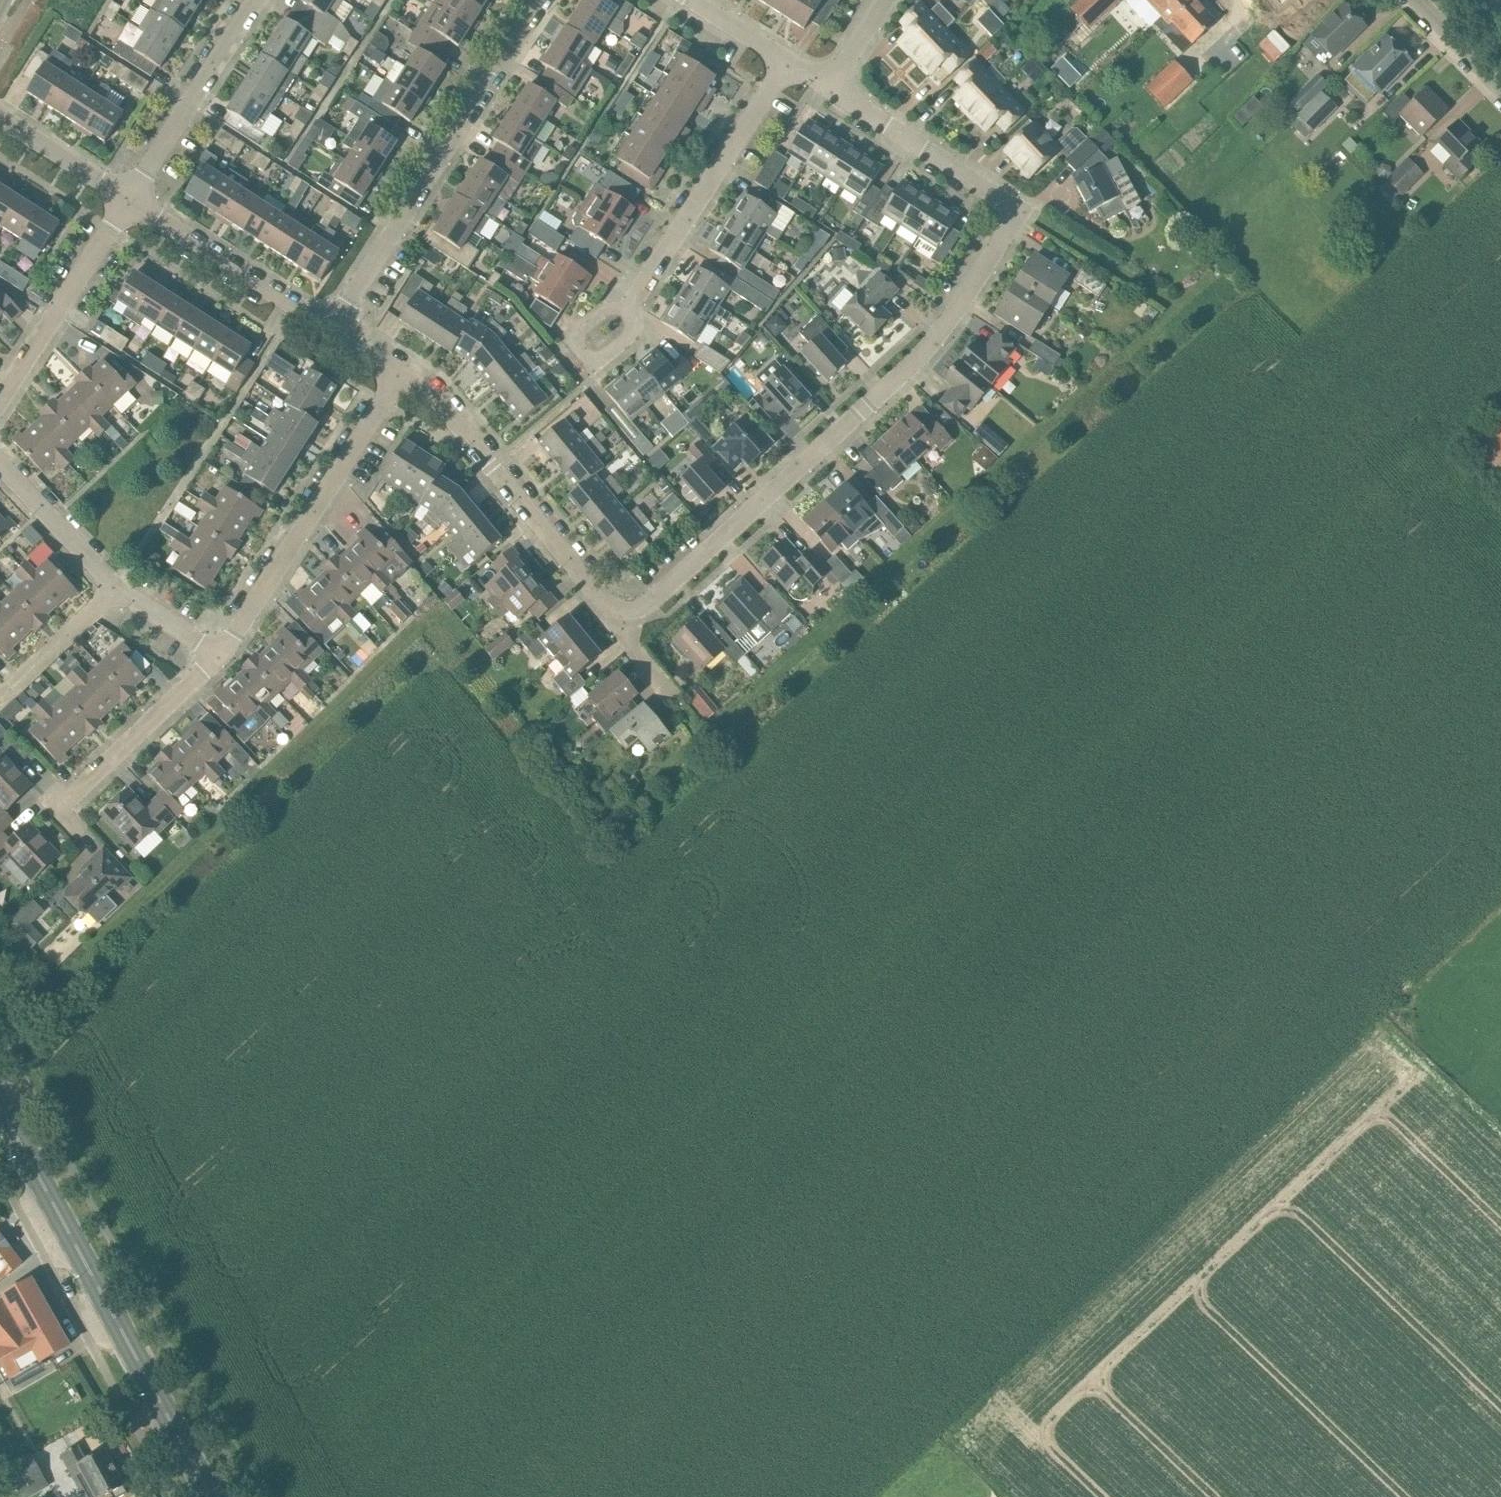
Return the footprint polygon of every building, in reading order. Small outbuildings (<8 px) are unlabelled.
[(196,13),(176,0),(157,0),(151,10),(159,14),(158,15),(184,31),(196,13)] [(196,13),(204,0),(176,0),(196,13)] [(344,1),(341,0),(300,0),(315,9),(309,19),(333,35),(341,22),(333,17),(344,1)] [(385,3),(381,0),(374,0),(372,3),(381,9),(385,3)] [(483,10),(468,0),(435,0),(433,4),(444,10),(471,28),(483,10)] [(483,10),(489,0),(468,0),(483,10)] [(623,33),(624,23),(634,7),(624,0),(586,0),(579,10),(607,27),(606,27),(620,37),(623,33)] [(787,18),(799,0),(774,0),(770,6),(787,18)] [(805,29),(810,21),(823,29),(840,1),(839,0),(823,0),(799,0),(787,18),(805,29)] [(988,5),(988,6),(1001,19),(1010,10),(1001,0),(983,0),(988,5)] [(1120,2),(1118,0),(1079,0),(1070,8),(1090,30),(1120,2)] [(1177,0),(1125,0),(1150,26),(1177,0)] [(1154,22),(1183,53),(1193,44),(1216,22),(1196,1),(1195,0),(1178,0),(1162,15),(1154,22)] [(108,8),(117,14),(122,7),(113,1),(108,8)] [(459,46),(471,28),(433,4),(432,3),(421,21),(422,22),(415,33),(443,50),(449,40),(459,46)] [(945,30),(955,20),(940,4),(930,13),(921,4),(902,22),(911,31),(900,40),(916,57),(945,30)] [(1346,5),(1314,35),(1326,48),(1317,57),(1325,66),(1366,27),(1346,5)] [(113,20),(117,14),(108,8),(104,14),(113,20)] [(151,10),(140,28),(147,33),(172,49),(184,31),(158,15),(159,14),(151,10)] [(606,27),(607,27),(579,10),(568,27),(567,27),(568,27),(568,28),(594,45),(595,46),(606,27)] [(287,19),(275,38),(300,54),(312,36),(326,46),(333,35),(309,19),(303,29),(287,19)] [(582,63),(594,45),(568,28),(568,27),(567,27),(555,45),(582,63)] [(970,56),(945,30),(916,57),(933,74),(943,65),(951,74),(970,56)] [(160,68),(172,49),(147,33),(135,51),(120,41),(113,52),(151,76),(158,66),(160,68)] [(436,60),(443,50),(415,33),(409,43),(419,49),(407,68),(434,85),(447,66),(436,60)] [(648,39),(641,35),(635,45),(641,49),(648,39)] [(350,36),(346,43),(355,49),(360,43),(350,36)] [(1357,70),(1345,83),(1368,104),(1411,61),(1386,37),(1355,68),(1357,70)] [(74,49),(80,53),(87,43),(80,38),(74,49)] [(300,54),(275,38),(263,56),(296,77),(297,78),(309,60),(300,54)] [(677,53),(686,58),(690,51),(694,45),(684,39),(675,51),(677,53)] [(94,47),(87,43),(80,53),(87,57),(94,47)] [(351,56),(355,49),(346,43),(341,50),(351,56)] [(990,43),(980,52),(988,60),(997,50),(990,43)] [(370,59),(377,49),(370,44),(364,54),(370,59)] [(543,64),(549,68),(543,78),(575,98),(593,70),(582,63),(555,45),(543,64)] [(61,64),(57,70),(47,64),(51,57),(40,50),(24,75),(34,82),(28,92),(47,105),(66,76),(70,69),(61,64)] [(654,67),(661,57),(652,51),(645,62),(654,67)] [(690,51),(686,58),(696,65),(701,58),(690,51)] [(629,53),(623,63),(629,68),(636,58),(629,53)] [(686,58),(677,53),(664,73),(709,102),(716,90),(710,86),(716,77),(707,72),(696,65),(686,58)] [(285,95),(296,77),(263,56),(251,74),(284,95),(285,95)] [(612,56),(606,65),(615,70),(620,62),(612,56)] [(1033,56),(1020,68),(1027,76),(1040,63),(1033,56)] [(701,58),(696,65),(707,72),(711,64),(701,58)] [(955,98),(971,115),(1000,87),(975,61),(956,79),(965,88),(955,98)] [(1194,81),(1174,61),(1145,88),(1150,95),(1163,108),(1164,109),(1194,81)] [(333,62),(327,71),(329,73),(337,78),(343,68),(333,62)] [(397,62),(385,80),(395,86),(423,103),(434,85),(407,68),(397,62)] [(645,62),(639,72),(647,78),(654,67),(645,62)] [(112,74),(119,78),(126,67),(119,63),(112,74)] [(623,77),(629,68),(623,63),(616,73),(623,77)] [(150,83),(126,67),(119,78),(143,93),(150,83)] [(651,93),(690,118),(695,110),(701,114),(709,102),(664,73),(651,93)] [(272,113),(284,95),(251,74),(240,92),(272,113)] [(47,105),(67,117),(85,88),(66,76),(47,105)] [(536,88),(530,84),(518,103),(545,120),(558,101),(569,108),(575,98),(543,78),(536,88)] [(367,108),(396,127),(396,126),(402,116),(411,122),(423,103),(395,86),(385,80),(373,100),(367,108)] [(95,95),(85,88),(67,117),(86,129),(104,101),(111,90),(111,89),(103,83),(95,95)] [(320,83),(316,90),(325,96),(329,89),(320,83)] [(1025,113),(1000,87),(971,115),(987,132),(997,122),(1006,131),(1025,113)] [(1402,94),(1384,113),(1393,123),(1401,114),(1402,115),(1423,136),(1449,111),(1426,88),(1411,103),(1404,96),(1402,94)] [(104,101),(86,129),(105,142),(124,113),(117,109),(125,98),(111,90),(104,101)] [(321,102),(325,96),(316,90),(311,97),(321,102)] [(261,131),(272,113),(240,92),(228,111),(232,114),(225,124),(259,145),(266,134),(261,131)] [(628,108),(635,98),(627,92),(620,102),(628,108)] [(638,114),(683,142),(690,131),(684,127),(690,118),(651,93),(638,114)] [(1299,118),(1293,124),(1306,138),(1335,108),(1321,94),(1298,117),(1299,118)] [(350,97),(343,108),(346,111),(349,112),(356,101),(350,97)] [(396,127),(367,108),(356,101),(349,112),(360,119),(349,137),(386,161),(398,142),(390,136),(396,127)] [(620,102),(613,113),(621,118),(628,108),(620,102)] [(518,103),(507,121),(534,138),(545,120),(518,103)] [(683,142),(638,114),(625,134),(664,159),(669,150),(675,154),(683,142)] [(297,119),(292,126),(302,132),(306,125),(297,119)] [(788,152),(807,164),(828,132),(809,120),(788,152)] [(499,142),(493,152),(526,173),(544,145),(534,138),(507,121),(495,139),(499,142)] [(1006,151),(1031,177),(1060,150),(1034,123),(1006,151)] [(1456,124),(1438,142),(1446,150),(1452,156),(1443,164),(1459,180),(1463,176),(1477,162),(1468,153),(1479,142),(1467,129),(1464,132),(1456,124)] [(307,136),(314,140),(320,130),(314,125),(307,136)] [(302,132),(292,126),(288,133),(298,139),(302,132)] [(221,128),(214,139),(220,143),(227,132),(221,128)] [(597,146),(604,135),(596,129),(589,140),(597,146)] [(1116,144),(1100,129),(1089,139),(1105,155),(1116,144)] [(807,164),(825,176),(846,143),(828,132),(807,164)] [(664,159),(625,134),(612,155),(623,162),(635,170),(645,176),(656,183),(664,171),(658,167),(664,159)] [(307,151),(314,140),(307,136),(301,146),(307,151)] [(349,137),(344,144),(354,151),(347,161),(374,179),(386,161),(349,137)] [(1349,138),(1343,143),(1344,144),(1352,152),(1357,147),(1350,138),(1349,138)] [(1106,164),(1102,166),(1096,153),(1099,150),(1089,139),(1066,161),(1081,177),(1074,181),(1091,212),(1097,209),(1104,221),(1140,202),(1125,173),(1114,179),(1106,164)] [(239,140),(232,151),(239,155),(246,144),(239,140)] [(825,176),(843,188),(864,155),(846,143),(825,176)] [(577,150),(569,145),(563,156),(570,161),(577,150)] [(214,171),(215,168),(218,158),(206,151),(196,167),(201,170),(186,194),(206,206),(224,178),(214,171)] [(755,181),(768,190),(775,180),(788,159),(775,151),(755,181)] [(251,163),(258,167),(265,156),(258,152),(251,163)] [(482,159),(470,178),(497,196),(507,202),(508,203),(520,184),(519,184),(526,173),(493,152),(487,162),(482,159)] [(864,155),(843,188),(861,199),(862,200),(871,185),(883,167),(864,155)] [(272,161),(265,156),(258,167),(265,172),(272,161)] [(367,191),(374,179),(340,157),(329,175),(324,172),(318,183),(358,209),(369,192),(367,191)] [(1409,160),(1386,180),(1387,181),(1398,194),(1401,197),(1424,176),(1409,160)] [(619,169),(619,170),(630,177),(635,170),(623,162),(619,169)] [(230,169),(224,178),(206,206),(225,219),(243,190),(249,181),(230,169)] [(635,170),(630,177),(640,184),(645,176),(635,170)] [(596,184),(584,203),(627,230),(633,220),(630,217),(635,208),(631,205),(640,191),(609,171),(599,186),(596,184)] [(645,176),(640,184),(651,191),(656,183),(645,176)] [(297,192),(303,181),(297,177),(290,187),(297,192)] [(484,213),(491,218),(495,221),(507,202),(497,196),(470,178),(459,196),(458,195),(457,195),(458,196),(484,213)] [(870,209),(864,218),(878,226),(885,215),(901,225),(922,192),(903,180),(896,191),(886,185),(882,191),(870,209)] [(310,185),(303,181),(297,192),(303,196),(310,185)] [(1387,181),(1381,187),(1393,199),(1398,194),(1387,181)] [(2,186),(0,190),(0,232),(3,227),(21,198),(2,186)] [(263,202),(243,190),(225,219),(244,231),(263,202)] [(940,204),(922,192),(901,225),(919,236),(940,204)] [(745,193),(733,212),(763,231),(766,233),(778,240),(783,233),(779,231),(771,226),(778,214),(745,193)] [(484,213),(458,196),(457,195),(445,214),(473,231),(480,235),(491,218),(484,213)] [(802,212),(807,204),(796,197),(791,205),(802,212)] [(41,211),(21,198),(3,227),(22,239),(41,211)] [(335,201),(328,212),(335,216),(342,206),(335,201)] [(282,215),(263,202),(244,231),(263,243),(282,215)] [(870,209),(859,202),(853,211),(864,218),(870,209)] [(575,226),(578,227),(569,240),(593,255),(602,241),(611,247),(617,238),(620,240),(627,230),(584,203),(578,212),(574,219),(575,226)] [(818,211),(807,204),(802,212),(813,219),(818,211)] [(940,204),(919,236),(938,248),(931,258),(941,265),(959,238),(948,232),(959,216),(940,204)] [(348,210),(342,206),(335,216),(342,220),(348,210)] [(60,223),(41,211),(22,239),(42,252),(60,223)] [(733,212),(722,230),(723,231),(754,251),(766,233),(763,231),(733,212)] [(473,231),(445,214),(438,225),(433,222),(422,239),(432,245),(469,269),(480,251),(466,242),(473,231)] [(301,227),(282,215),(263,243),(283,255),(301,227)] [(565,238),(554,231),(538,220),(529,234),(557,251),(565,238)] [(514,232),(521,237),(528,226),(521,222),(514,232)] [(301,227),(283,255),(302,268),(320,239),(321,239),(326,231),(317,225),(315,227),(311,233),(301,227)] [(328,228),(326,231),(321,239),(320,239),(302,268),(322,281),(340,252),(329,245),(336,233),(328,228)] [(722,230),(710,249),(742,270),(744,268),(754,251),(723,231),(722,230)] [(831,236),(823,231),(816,242),(824,247),(831,236)] [(514,232),(503,249),(515,256),(516,255),(522,245),(525,239),(521,237),(514,232)] [(835,239),(846,246),(851,238),(841,232),(835,239)] [(851,238),(846,246),(857,253),(862,245),(851,238)] [(430,247),(423,258),(434,264),(441,254),(430,247)] [(847,259),(845,248),(830,251),(833,262),(847,259)] [(542,257),(535,267),(578,294),(585,284),(581,281),(587,272),(560,255),(554,264),(542,257)] [(1035,255),(1016,285),(1049,306),(1069,276),(1035,255)] [(809,261),(801,256),(794,267),(802,272),(809,261)] [(886,272),(891,264),(880,257),(875,265),(886,272)] [(535,267),(534,268),(517,258),(507,274),(527,286),(532,279),(541,285),(535,294),(562,311),(568,302),(572,304),(578,294),(535,267)] [(0,274),(0,276),(24,291),(30,281),(6,265),(0,274)] [(698,266),(686,285),(719,306),(730,289),(731,287),(698,266)] [(742,270),(736,278),(774,302),(781,291),(744,268),(742,270)] [(1106,286),(1082,270),(1074,281),(1099,297),(1106,286)] [(124,315),(133,321),(156,285),(136,272),(122,294),(118,300),(129,308),(124,315)] [(496,286),(502,276),(495,272),(489,281),(496,286)] [(862,290),(842,312),(871,338),(891,316),(882,308),(898,290),(879,273),(863,291),(862,290)] [(930,283),(919,276),(914,284),(925,291),(930,283)] [(731,287),(730,289),(767,313),(774,302),(736,278),(731,287)] [(437,302),(428,297),(434,286),(426,281),(401,319),(418,331),(437,302)] [(175,297),(156,285),(133,321),(141,326),(146,319),(157,326),(175,297)] [(686,285),(675,303),(707,324),(715,313),(727,321),(732,314),(719,306),(686,285)] [(1049,306),(1016,285),(997,315),(1030,336),(1049,306)] [(3,314),(12,324),(23,313),(0,288),(0,317),(3,314)] [(116,290),(110,300),(116,304),(118,300),(122,294),(116,290)] [(492,291),(488,297),(499,305),(504,298),(492,291)] [(157,326),(176,338),(194,309),(175,297),(157,326)] [(418,331),(435,342),(460,303),(452,298),(445,308),(437,302),(418,331)] [(536,299),(528,312),(552,328),(560,314),(536,299)] [(435,342),(453,353),(455,349),(471,325),(470,325),(462,319),(468,309),(460,303),(435,342)] [(675,303),(663,322),(695,343),(696,342),(702,345),(703,344),(708,347),(718,331),(707,324),(675,303)] [(176,338),(196,350),(213,321),(194,309),(176,338)] [(819,316),(800,333),(811,345),(802,353),(828,382),(847,365),(840,356),(848,349),(837,337),(838,336),(819,316)] [(500,326),(493,320),(485,329),(473,321),(470,325),(471,325),(455,349),(471,360),(500,326)] [(232,334),(213,321),(196,350),(214,362),(232,334)] [(116,347),(123,336),(108,326),(101,337),(116,347)] [(484,375),(510,354),(500,342),(508,333),(500,326),(471,360),(484,375)] [(752,338),(743,331),(736,342),(744,348),(752,338)] [(232,334),(214,362),(233,374),(226,385),(238,392),(255,365),(245,358),(252,346),(232,334)] [(960,361),(991,386),(1010,363),(1006,360),(1015,349),(998,335),(985,350),(976,342),(960,361)] [(129,340),(123,336),(116,347),(123,351),(129,340)] [(1039,357),(1039,358),(1055,367),(1054,367),(1061,356),(1037,340),(1029,351),(1039,357)] [(702,345),(695,356),(721,373),(731,362),(708,347),(703,344),(702,345)] [(547,348),(541,353),(548,361),(554,356),(547,348)] [(657,349),(640,363),(664,393),(682,379),(657,349)] [(154,372),(161,361),(148,352),(141,363),(154,372)] [(497,391),(532,361),(525,353),(516,361),(510,354),(484,375),(497,391)] [(283,360),(274,354),(266,365),(275,371),(283,360)] [(1049,377),(1055,367),(1039,358),(1033,367),(1049,377)] [(83,373),(114,405),(131,389),(137,383),(127,372),(121,378),(104,360),(93,370),(90,366),(83,373)] [(168,365),(161,361),(154,372),(161,376),(165,370),(168,365)] [(509,406),(535,385),(528,376),(537,368),(532,361),(497,391),(509,406)] [(972,409),(991,386),(960,361),(945,379),(954,387),(942,402),(959,417),(968,406),(972,409)] [(560,363),(551,371),(553,372),(554,373),(556,374),(557,375),(559,375),(561,375),(563,375),(565,374),(566,373),(568,372),(560,363)] [(640,363),(623,377),(648,407),(664,393),(640,363)] [(759,395),(748,404),(768,426),(778,416),(774,411),(781,404),(791,416),(810,398),(808,395),(812,391),(788,365),(784,368),(764,386),(770,392),(763,399),(759,395)] [(337,387),(309,368),(303,378),(292,371),(287,379),(326,404),(337,387)] [(79,383),(69,393),(105,432),(111,427),(102,417),(114,405),(83,373),(76,380),(79,383)] [(648,407),(623,377),(606,391),(631,421),(648,407)] [(287,379),(282,388),(292,394),(286,404),(290,406),(315,421),(326,404),(287,379)] [(186,392),(193,396),(199,385),(193,381),(186,392)] [(724,396),(733,388),(727,381),(717,389),(724,396)] [(535,385),(509,406),(522,422),(548,400),(558,392),(557,391),(551,385),(551,384),(542,392),(535,385)] [(206,389),(199,385),(193,396),(199,400),(206,389)] [(151,406),(163,406),(164,391),(151,391),(151,406)] [(48,406),(78,438),(91,427),(100,437),(105,432),(69,393),(58,403),(55,399),(48,406)] [(48,406),(41,413),(44,416),(33,426),(70,465),(76,459),(67,450),(78,438),(48,406)] [(308,441),(319,424),(315,421),(290,406),(284,415),(274,408),(269,416),(308,441)] [(693,407),(683,415),(684,416),(690,424),(699,417),(700,416),(693,407)] [(578,436),(571,428),(581,420),(574,412),(539,442),(552,458),(578,436)] [(268,440),(297,459),(308,441),(269,416),(269,417),(263,413),(258,421),(264,424),(264,425),(274,431),(268,440)] [(911,415),(892,432),(917,460),(935,444),(941,450),(952,440),(935,421),(925,430),(911,415)] [(690,424),(684,416),(674,424),(680,432),(690,425),(690,424)] [(742,457),(749,465),(773,444),(748,416),(724,437),(728,441),(717,451),(732,467),(742,457)] [(690,424),(690,425),(698,435),(708,427),(699,417),(690,424)] [(996,434),(983,422),(974,432),(987,444),(996,434)] [(33,426),(23,436),(20,432),(12,439),(43,472),(56,460),(65,470),(70,465),(33,426)] [(1482,449),(1500,470),(1500,431),(1482,449)] [(892,432),(874,448),(871,445),(860,455),(872,467),(864,474),(881,492),(888,485),(893,491),(905,481),(900,476),(917,460),(892,432)] [(129,443),(121,435),(115,441),(122,449),(129,443)] [(237,440),(234,443),(257,458),(286,476),(297,459),(268,440),(265,446),(262,449),(240,435),(237,440)] [(644,435),(634,443),(644,455),(654,447),(644,435)] [(578,436),(552,458),(565,473),(601,444),(595,437),(585,445),(578,436)] [(426,454),(405,440),(381,478),(401,492),(426,454)] [(228,445),(226,448),(252,465),(246,475),(274,493),(286,476),(257,458),(234,443),(231,441),(228,445)] [(700,462),(682,479),(688,485),(684,488),(683,492),(684,496),(688,500),(692,501),(695,500),(699,497),(706,505),(724,488),(707,468),(715,460),(699,442),(690,451),(700,462)] [(565,473),(578,489),(595,475),(596,476),(605,468),(597,459),(607,452),(601,444),(565,473)] [(989,450),(985,446),(973,459),(986,471),(998,458),(994,455),(989,450)] [(106,448),(98,456),(103,461),(105,463),(113,456),(106,448)] [(660,449),(647,460),(657,471),(664,466),(665,455),(660,449)] [(422,505),(440,476),(446,467),(426,454),(401,492),(422,505)] [(578,489),(569,496),(582,513),(618,483),(612,476),(602,484),(596,476),(595,475),(578,489)] [(422,505),(430,510),(423,520),(429,525),(460,489),(440,476),(422,505)] [(582,513),(596,528),(622,507),(615,498),(624,490),(618,483),(582,513)] [(663,483),(658,487),(665,495),(670,491),(663,483)] [(887,508),(877,517),(847,484),(826,503),(856,536),(879,525),(881,523),(894,537),(905,528),(904,527),(887,508)] [(246,528),(254,516),(258,519),(264,510),(226,486),(217,500),(205,493),(201,499),(246,528)] [(450,530),(477,509),(460,489),(429,525),(435,530),(444,523),(450,530)] [(675,493),(665,501),(675,513),(685,505),(675,493)] [(200,527),(237,551),(243,543),(239,540),(246,528),(201,499),(197,506),(209,513),(200,527)] [(856,536),(826,503),(805,522),(832,552),(841,543),(848,551),(859,540),(856,536)] [(622,507),(596,528),(609,544),(644,515),(638,507),(628,515),(622,507)] [(190,509),(185,517),(192,521),(197,513),(190,509)] [(489,524),(477,509),(450,530),(457,538),(447,546),(454,553),(489,524)] [(16,525),(9,518),(6,521),(0,515),(0,541),(16,525)] [(609,544),(622,560),(648,538),(641,530),(650,522),(644,515),(609,544)] [(912,519),(904,527),(905,528),(913,536),(921,529),(912,519)] [(165,523),(160,530),(161,531),(175,540),(179,533),(180,532),(166,523),(165,523)] [(31,524),(22,533),(31,543),(40,534),(31,524)] [(476,561),(502,540),(489,524),(454,553),(460,561),(469,553),(476,561)] [(220,569),(228,557),(232,559),(237,551),(200,527),(191,541),(179,533),(175,540),(220,569)] [(361,539),(351,549),(387,587),(393,582),(384,572),(395,561),(405,571),(413,563),(403,554),(405,552),(387,534),(379,542),(365,528),(358,535),(361,539)] [(410,529),(403,536),(412,544),(419,537),(410,529)] [(220,569),(175,540),(171,546),(183,554),(173,568),(211,592),(217,583),(213,581),(220,569)] [(824,564),(812,551),(803,559),(786,540),(763,560),(789,589),(790,595),(795,600),(802,601),(808,599),(813,594),(813,587),(830,571),(824,564)] [(493,596),(488,600),(495,609),(500,604),(504,601),(533,577),(525,568),(528,566),(513,548),(494,564),(502,574),(490,584),(497,593),(493,596)] [(149,549),(143,558),(152,563),(158,555),(149,549)] [(351,549),(333,565),(361,594),(373,583),(382,593),(387,587),(351,549)] [(835,555),(824,564),(830,571),(842,584),(853,574),(835,555)] [(435,567),(428,559),(421,564),(428,573),(435,567)] [(58,605),(68,596),(72,599),(79,592),(49,560),(36,571),(27,561),(22,567),(58,605)] [(333,565),(316,582),(352,620),(358,615),(349,605),(361,594),(333,565)] [(22,567),(16,572),(25,582),(13,593),(44,626),(51,619),(48,615),(58,605),(22,567)] [(500,604),(495,609),(502,617),(507,612),(511,610),(518,618),(530,608),(538,618),(558,602),(543,584),(540,587),(533,577),(504,601),(500,604)] [(454,587),(447,579),(439,587),(446,594),(454,587)] [(733,596),(721,607),(735,622),(728,629),(740,641),(748,634),(759,645),(787,619),(794,612),(795,611),(784,599),(771,585),(770,585),(774,590),(762,600),(743,579),(729,591),(733,596)] [(352,620),(316,582),(305,591),(302,588),(295,595),(308,609),(299,617),(317,636),(338,616),(347,626),(352,620)] [(465,600),(457,590),(444,601),(453,610),(465,600)] [(1,604),(0,603),(0,614),(23,639),(34,629),(37,632),(44,626),(13,593),(1,604)] [(412,614),(399,600),(391,609),(403,622),(412,614)] [(9,659),(16,652),(13,648),(23,639),(0,614),(0,650),(9,659)] [(358,615),(352,620),(363,632),(370,626),(359,614),(358,615)] [(548,649),(557,659),(585,635),(570,616),(547,635),(538,624),(520,639),(536,659),(548,649)] [(794,616),(786,623),(794,632),(802,625),(794,616)] [(352,620),(347,626),(358,637),(363,632),(352,620)] [(676,641),(672,645),(683,657),(687,654),(702,670),(724,651),(735,663),(745,654),(730,638),(720,626),(711,634),(708,631),(698,620),(675,640),(676,641)] [(94,625),(88,631),(91,635),(97,629),(94,625)] [(270,647),(307,686),(312,681),(303,671),(324,651),(307,633),(298,641),(285,626),(277,634),(281,637),(270,647)] [(494,660),(514,643),(506,633),(486,650),(494,660)] [(601,654),(585,635),(557,659),(565,669),(553,679),(570,699),(583,687),(587,684),(578,673),(601,654)] [(101,665),(131,697),(138,691),(135,687),(146,677),(128,659),(134,654),(124,643),(101,665)] [(301,691),(307,686),(270,647),(253,664),(280,693),(292,681),(301,691)] [(73,657),(66,663),(74,672),(79,666),(80,665),(73,657)] [(66,663),(60,668),(68,677),(74,672),(66,663)] [(253,664),(235,680),(272,719),(277,714),(268,704),(280,693),(253,664)] [(101,665),(88,676),(79,666),(74,672),(110,711),(121,701),(124,704),(131,697),(101,665)] [(65,698),(96,731),(103,724),(100,720),(110,711),(74,672),(68,677),(77,687),(65,698)] [(611,732),(640,708),(632,699),(637,694),(619,673),(591,696),(590,697),(600,709),(592,715),(608,734),(611,732)] [(266,724),(272,719),(235,680),(225,690),(222,686),(214,693),(228,707),(219,716),(236,734),(257,714),(266,724)] [(312,681),(307,686),(315,695),(320,689),(312,681)] [(36,682),(27,691),(35,699),(44,690),(36,682)] [(697,682),(689,690),(708,713),(717,706),(697,682)] [(307,686),(301,691),(309,700),(315,695),(307,686)] [(583,687),(570,699),(577,708),(590,697),(591,696),(583,687)] [(22,692),(14,700),(16,701),(21,707),(29,699),(22,692)] [(65,698),(54,709),(44,699),(38,705),(75,744),(86,734),(89,737),(96,731),(65,698)] [(645,704),(640,708),(611,732),(626,749),(639,738),(650,752),(671,734),(645,704)] [(38,705),(33,710),(42,720),(30,732),(61,764),(68,757),(65,753),(75,744),(38,705)] [(277,714),(272,719),(281,729),(288,722),(279,712),(277,714)] [(183,740),(220,778),(226,773),(216,763),(238,743),(220,725),(212,733),(198,719),(191,726),(194,730),(183,740)] [(8,733),(0,724),(0,723),(0,740),(8,733)] [(215,784),(220,778),(183,740),(173,749),(170,746),(163,752),(193,785),(205,774),(215,784)] [(165,790),(157,798),(176,818),(185,810),(183,808),(191,801),(184,793),(193,785),(163,752),(156,759),(159,763),(148,773),(165,790)] [(14,821),(5,811),(31,786),(3,756),(0,759),(0,801),(4,806),(0,810),(0,835),(14,821)] [(635,776),(623,785),(629,792),(641,782),(635,776)] [(165,829),(176,818),(157,798),(146,808),(129,789),(102,813),(135,848),(161,824),(165,829)] [(12,840),(3,848),(10,855),(33,880),(60,855),(29,823),(12,840)] [(106,895),(116,886),(120,889),(132,878),(104,849),(92,860),(96,864),(68,891),(72,895),(69,898),(81,910),(84,908),(88,912),(89,912),(99,924),(117,907),(106,895)] [(31,899),(8,923),(19,934),(43,911),(31,899)] [(23,1263),(0,1230),(0,1282),(23,1263)] [(33,1280),(3,1295),(4,1297),(0,1301),(0,1360),(11,1380),(70,1346),(33,1280)] [(61,1454),(85,1496),(104,1496),(111,1493),(113,1496),(121,1496),(128,1493),(124,1486),(126,1485),(106,1449),(87,1459),(79,1445),(61,1454)]
